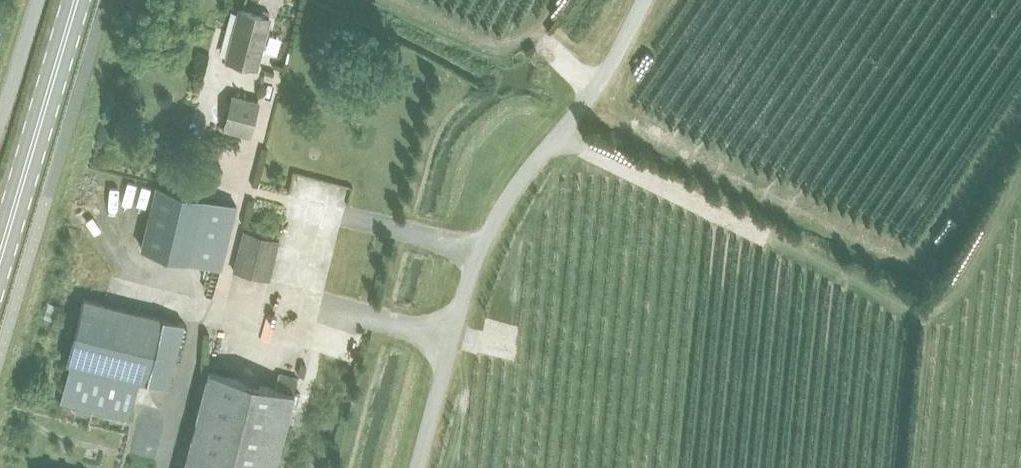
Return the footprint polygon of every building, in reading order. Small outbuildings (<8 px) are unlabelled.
[(256,69),(269,19),(239,11),(225,60),(256,69)] [(248,135),(257,102),(231,95),(223,128),(248,135)] [(140,247),(220,267),(235,205),(198,196),(155,186),(140,247)] [(268,280),(278,240),(242,231),(232,270),(268,280)] [(166,388),(183,324),(82,298),(65,362),(71,363),(61,402),(129,420),(139,381),(166,388)] [(299,363),(296,375),(303,376),(305,365),(299,363)] [(297,377),(278,372),(274,387),(208,370),(183,467),(275,467),(294,392),(293,392),(297,377)]
